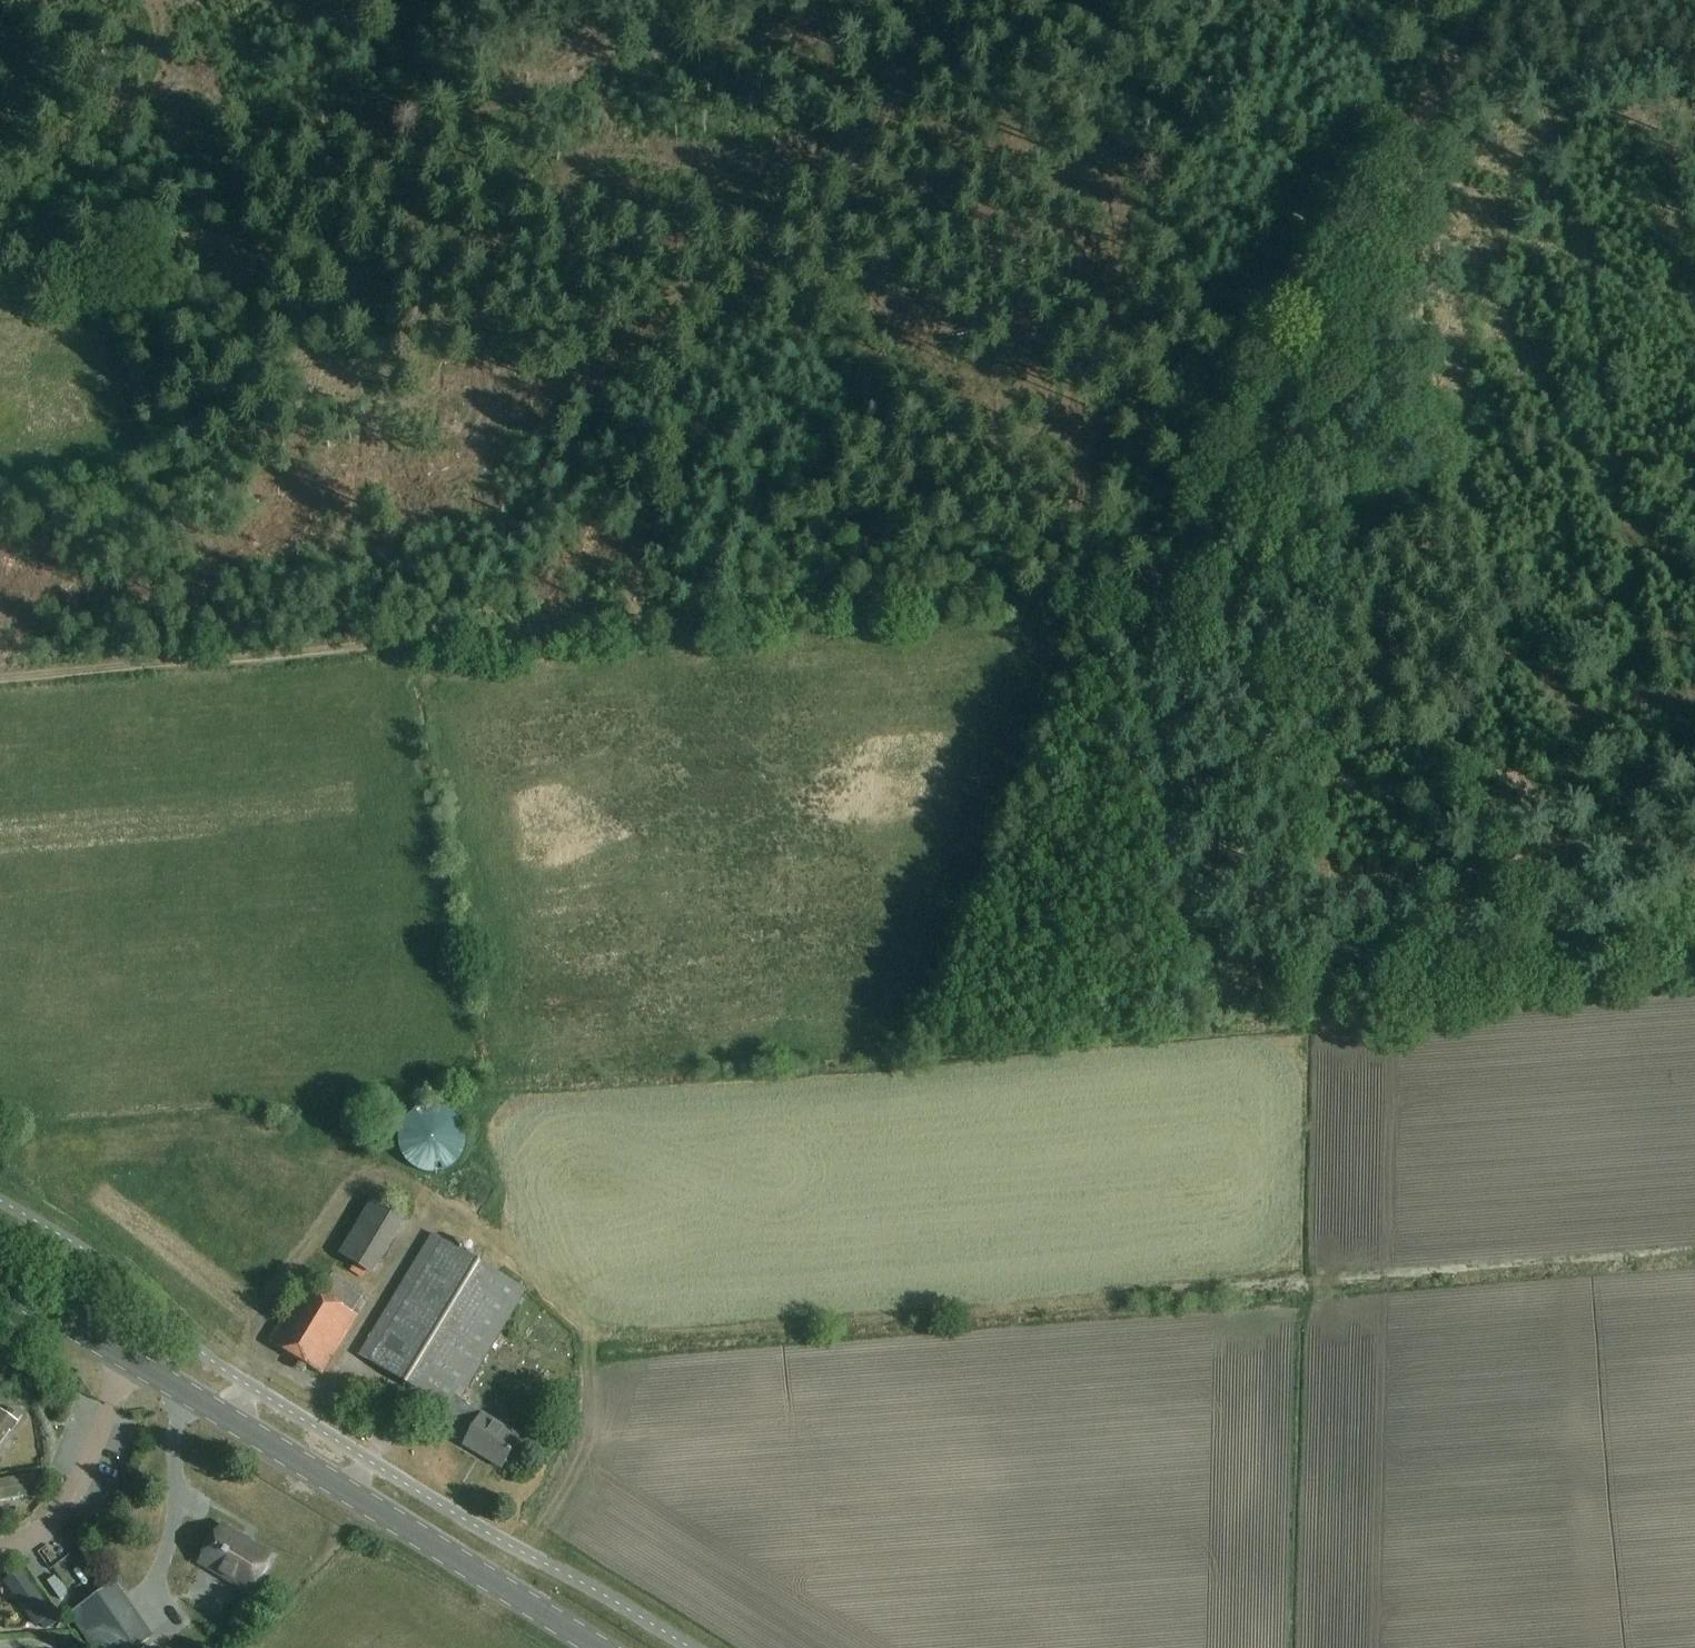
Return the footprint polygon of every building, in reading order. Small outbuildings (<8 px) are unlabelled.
[(413,1111),(407,1116),(398,1133),(399,1148),(403,1158),(409,1167),(415,1171),(424,1175),(435,1174),(445,1171),(453,1165),(460,1153),(462,1141),(461,1129),(456,1119),(449,1112),(439,1108),(428,1106),(413,1111)] [(372,1197),(337,1256),(371,1276),(406,1218),(372,1197)] [(501,1470),(519,1439),(458,1401),(525,1292),(433,1235),(359,1356),(447,1410),(440,1422),(467,1439),(462,1446),(501,1470)] [(303,1285),(267,1344),(323,1378),(359,1319),(352,1315),(364,1296),(332,1276),(320,1296),(303,1285)] [(69,1396),(52,1460),(78,1467),(95,1403),(69,1396)] [(10,1408),(6,1413),(1,1409),(0,1411),(0,1446),(10,1432),(11,1433),(19,1422),(18,1421),(22,1416),(10,1408)] [(26,1497),(26,1499),(39,1497),(35,1474),(0,1480),(0,1502),(26,1497)] [(250,1592),(270,1557),(222,1528),(201,1562),(250,1592)] [(21,1572),(6,1583),(37,1626),(41,1622),(46,1629),(57,1621),(21,1572)] [(68,1615),(92,1647),(138,1647),(155,1636),(116,1582),(68,1615)]
